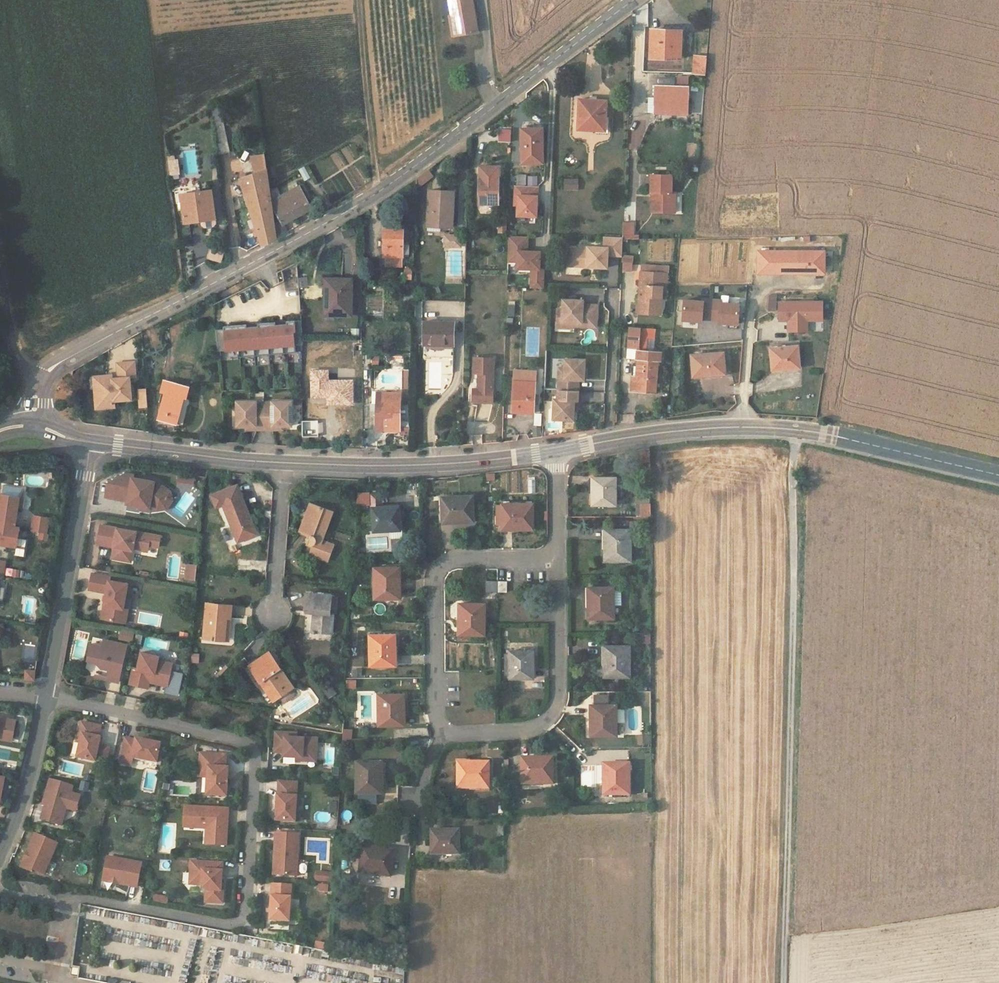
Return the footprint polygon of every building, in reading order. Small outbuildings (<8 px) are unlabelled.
[(451,14),(455,13),(459,33),(477,29),(471,0),(449,0),(451,14)] [(449,14),(452,34),(459,33),(455,13),(451,14),(449,14)] [(680,29),(651,28),(650,57),(679,58),(680,29)] [(698,54),(693,54),(693,58),(695,58),(694,73),(705,73),(707,57),(698,57),(698,54)] [(688,86),(656,85),(655,112),(687,114),(688,86)] [(605,130),(607,100),(580,98),(578,129),(605,130)] [(213,108),(214,120),(226,118),(224,103),(213,108)] [(512,128),(499,128),(499,140),(511,140),(512,128)] [(542,128),(521,128),(522,163),(543,163),(542,128)] [(240,178),(262,249),(277,242),(263,154),(242,157),(246,176),(240,178)] [(525,174),(516,174),(517,185),(526,185),(525,174)] [(671,174),(651,174),(650,191),(654,192),(654,198),(652,198),(651,211),(674,211),(675,191),(671,191),(671,174)] [(498,177),(480,177),(480,202),(498,202),(498,177)] [(537,216),(538,186),(517,185),(515,185),(515,195),(515,204),(518,205),(518,215),(537,216)] [(454,191),(430,190),(428,225),(452,226),(454,191)] [(213,221),(212,216),(209,191),(178,195),(180,220),(198,218),(199,223),(201,225),(211,224),(213,221)] [(286,228),(304,218),(303,215),(310,212),(305,202),(298,205),(297,203),(290,207),(287,202),(278,207),(276,213),(281,225),(277,226),(281,240),(289,235),(286,228)] [(386,229),(384,229),(384,256),(386,256),(386,265),(402,265),(402,256),(403,256),(409,256),(410,243),(403,243),(404,229),(402,229),(386,229)] [(539,268),(540,251),(527,251),(528,236),(509,236),(508,261),(517,261),(517,268),(531,268),(531,284),(531,287),(542,287),(543,285),(543,268),(539,268)] [(622,256),(623,237),(604,236),(604,247),(588,247),(588,249),(580,249),(570,248),(569,266),(607,268),(608,255),(622,256)] [(633,244),(625,244),(624,257),(632,258),(633,244)] [(784,250),(759,250),(759,272),(784,272),(784,250)] [(825,250),(784,250),(784,272),(815,272),(815,270),(825,270),(825,250)] [(644,293),(640,293),(639,310),(661,311),(662,294),(666,294),(667,274),(658,273),(658,269),(645,269),(644,293)] [(351,278),(325,278),(325,315),(351,315),(351,278)] [(777,295),(769,295),(768,311),(777,310),(777,295)] [(584,299),(563,299),(563,309),(558,308),(558,319),(572,320),(572,325),(597,326),(598,306),(584,306),(584,299)] [(295,344),(302,343),(302,339),(301,320),(286,321),(286,320),(275,321),(274,322),(258,324),(258,323),(246,324),(246,325),(229,327),(223,327),(223,330),(216,330),(218,352),(239,350),(240,357),(296,352),(295,344)] [(455,321),(424,321),(423,344),(454,345),(455,321)] [(629,327),(628,347),(639,348),(640,327),(629,327)] [(655,340),(655,328),(640,327),(639,348),(645,348),(646,339),(655,340)] [(353,339),(353,356),(362,356),(362,339),(353,339)] [(798,345),(771,347),(773,369),(799,367),(798,345)] [(662,352),(637,350),(637,358),(638,358),(636,377),(633,376),(632,390),(657,392),(658,376),(656,375),(657,360),(661,360),(662,352)] [(723,351),(692,354),(693,376),(725,373),(723,351)] [(494,358),(474,358),(473,373),(478,373),(478,389),(473,389),(473,401),(493,402),(494,358)] [(564,378),(559,378),(558,389),(579,390),(579,379),(584,379),(585,359),(565,358),(565,368),(564,378)] [(114,407),(113,401),(130,399),(129,377),(135,376),(134,361),(117,363),(118,377),(111,378),(112,380),(107,381),(107,379),(97,380),(98,388),(94,389),(95,401),(99,401),(99,408),(114,407)] [(514,381),(535,382),(535,371),(515,369),(514,381)] [(94,389),(98,388),(97,380),(107,379),(107,381),(112,380),(111,378),(111,375),(93,376),(94,389)] [(189,386),(164,380),(161,391),(166,392),(158,418),(176,423),(183,397),(185,397),(189,386)] [(336,380),(312,380),(312,395),(337,395),(337,402),(353,402),(353,380),(342,380),(336,380)] [(535,382),(514,381),(512,411),(533,413),(535,382)] [(140,397),(147,396),(147,388),(139,389),(140,397)] [(579,390),(558,389),(558,399),(555,398),(554,418),(574,419),(574,410),(575,400),(578,400),(579,390)] [(400,392),(377,391),(377,420),(381,420),(381,429),(400,430),(400,392)] [(148,405),(147,396),(140,397),(141,406),(148,405)] [(272,402),(264,402),(256,402),(256,401),(237,401),(237,425),(248,425),(256,425),(256,429),(273,429),(273,425),(280,425),(291,425),(291,401),(272,401),(272,402)] [(108,483),(106,495),(128,499),(128,503),(140,506),(142,498),(151,500),(151,502),(158,507),(165,506),(169,500),(168,494),(159,487),(159,484),(160,483),(133,478),(134,475),(125,473),(108,483)] [(616,478),(594,478),(594,494),(592,493),(592,505),(616,505),(616,478)] [(140,506),(140,508),(150,510),(150,505),(157,510),(166,509),(172,501),(171,492),(159,484),(159,487),(168,494),(169,500),(165,506),(158,507),(151,502),(151,500),(142,498),(140,506)] [(0,500),(0,517),(16,519),(18,507),(21,508),(23,497),(1,493),(0,500)] [(372,495),(373,507),(381,507),(380,494),(372,495)] [(473,495),(442,497),(443,521),(463,520),(463,522),(474,521),(473,495)] [(258,534),(243,496),(223,505),(238,542),(258,534)] [(310,502),(299,531),(309,535),(308,536),(307,538),(307,541),(308,544),(310,545),(312,546),(309,555),(328,562),(335,544),(323,539),(334,511),(310,502)] [(533,504),(503,504),(503,528),(521,527),(521,529),(533,529),(533,504)] [(641,504),(641,516),(650,516),(650,504),(641,504)] [(381,507),(373,507),(374,531),(400,530),(399,507),(384,508),(384,507),(381,507)] [(50,517),(35,515),(33,530),(47,532),(50,517)] [(16,519),(0,517),(0,524),(15,527),(16,519)] [(16,546),(19,527),(15,527),(0,524),(0,544),(16,546)] [(100,524),(97,544),(114,547),(112,558),(122,560),(124,552),(133,553),(134,549),(148,551),(149,545),(159,547),(161,536),(136,531),(136,533),(131,532),(131,530),(100,524)] [(630,530),(607,530),(607,550),(605,550),(606,561),(631,561),(630,530)] [(131,562),(133,553),(124,552),(122,560),(131,562)] [(197,565),(188,564),(187,579),(196,580),(197,565)] [(401,567),(375,568),(375,599),(399,598),(399,579),(401,579),(401,567)] [(110,577),(92,574),(89,589),(107,593),(101,619),(125,623),(128,609),(123,609),(128,584),(109,581),(110,577)] [(498,582),(487,582),(487,592),(498,592),(498,582)] [(498,582),(498,592),(507,592),(507,582),(498,582)] [(614,589),(614,587),(590,587),(590,608),(589,608),(589,618),(614,619),(614,604),(614,589)] [(625,605),(624,589),(614,589),(614,604),(625,605)] [(332,595),(307,592),(306,612),(313,613),(312,631),(332,633),(334,613),(330,612),(332,595)] [(232,606),(207,603),(204,637),(225,639),(227,617),(231,618),(232,606)] [(485,603),(461,603),(460,624),(459,624),(459,634),(485,634),(485,603)] [(395,634),(370,635),(371,666),(394,665),(393,646),(395,646),(395,634)] [(91,644),(88,660),(99,663),(103,664),(102,668),(110,670),(108,680),(119,682),(127,645),(104,640),(103,647),(91,644)] [(630,645),(607,646),(607,666),(605,666),(605,677),(630,677),(630,645)] [(533,651),(511,651),(511,654),(511,674),(511,678),(532,678),(531,662),(533,662),(533,651)] [(133,668),(130,684),(148,688),(149,682),(167,686),(172,663),(158,660),(159,656),(141,652),(138,669),(133,668)] [(294,687),(270,652),(250,665),(274,701),(281,696),(284,700),(287,701),(294,696),(295,693),(292,689),(294,687)] [(103,664),(99,663),(96,677),(108,680),(110,670),(102,668),(103,664)] [(34,679),(34,671),(26,671),(26,679),(34,679)] [(596,704),(607,705),(607,691),(596,691),(596,704)] [(404,694),(379,695),(379,725),(403,725),(403,706),(405,706),(404,694)] [(591,735),(617,735),(617,722),(623,722),(623,709),(616,709),(616,705),(607,705),(596,704),(593,704),(593,724),(591,724),(591,735)] [(101,726),(81,722),(79,734),(83,734),(81,742),(77,757),(95,761),(101,738),(99,737),(101,726)] [(297,733),(276,732),(275,751),(284,752),(284,755),(296,756),(316,757),(317,738),(297,736),(297,733)] [(125,739),(121,763),(132,765),(133,758),(157,763),(161,744),(136,739),(136,741),(125,739)] [(226,755),(200,753),(200,767),(208,768),(208,777),(207,795),(227,796),(228,768),(226,768),(226,755)] [(552,757),(523,758),(524,784),(553,783),(552,757)] [(489,763),(459,762),(458,788),(478,789),(478,785),(489,785),(489,763)] [(382,763),(357,764),(357,794),(359,794),(377,794),(380,794),(380,774),(382,774),(382,763)] [(630,764),(605,764),(606,784),(604,784),(605,795),(631,795),(630,764)] [(200,767),(199,776),(208,777),(208,768),(200,767)] [(77,807),(80,796),(71,793),(73,786),(50,779),(44,799),(47,800),(45,805),(41,819),(61,825),(66,808),(68,804),(77,807)] [(278,796),(276,820),(295,822),(296,797),(295,797),(296,783),(279,782),(278,796)] [(359,794),(359,803),(377,803),(377,794),(359,794)] [(228,809),(185,806),(184,827),(206,828),(211,829),(210,844),(226,845),(228,809)] [(443,831),(432,831),(432,854),(459,855),(460,832),(443,833),(443,831)] [(299,834),(276,833),(275,852),(278,853),(277,875),(297,876),(299,834)] [(58,844),(36,834),(21,867),(32,872),(33,869),(44,874),(58,844)] [(375,847),(364,846),(361,873),(391,876),(393,851),(374,849),(375,847)] [(142,863),(108,857),(103,880),(137,887),(142,863)] [(223,863),(191,861),(190,884),(202,885),(206,890),(206,902),(223,903),(223,890),(221,890),(223,863)] [(325,881),(326,873),(317,872),(317,880),(325,881)] [(333,881),(334,873),(326,873),(325,881),(333,881)] [(292,885),(273,884),(271,920),(290,921),(292,885)] [(393,937),(376,934),(374,945),(392,948),(393,937)]
